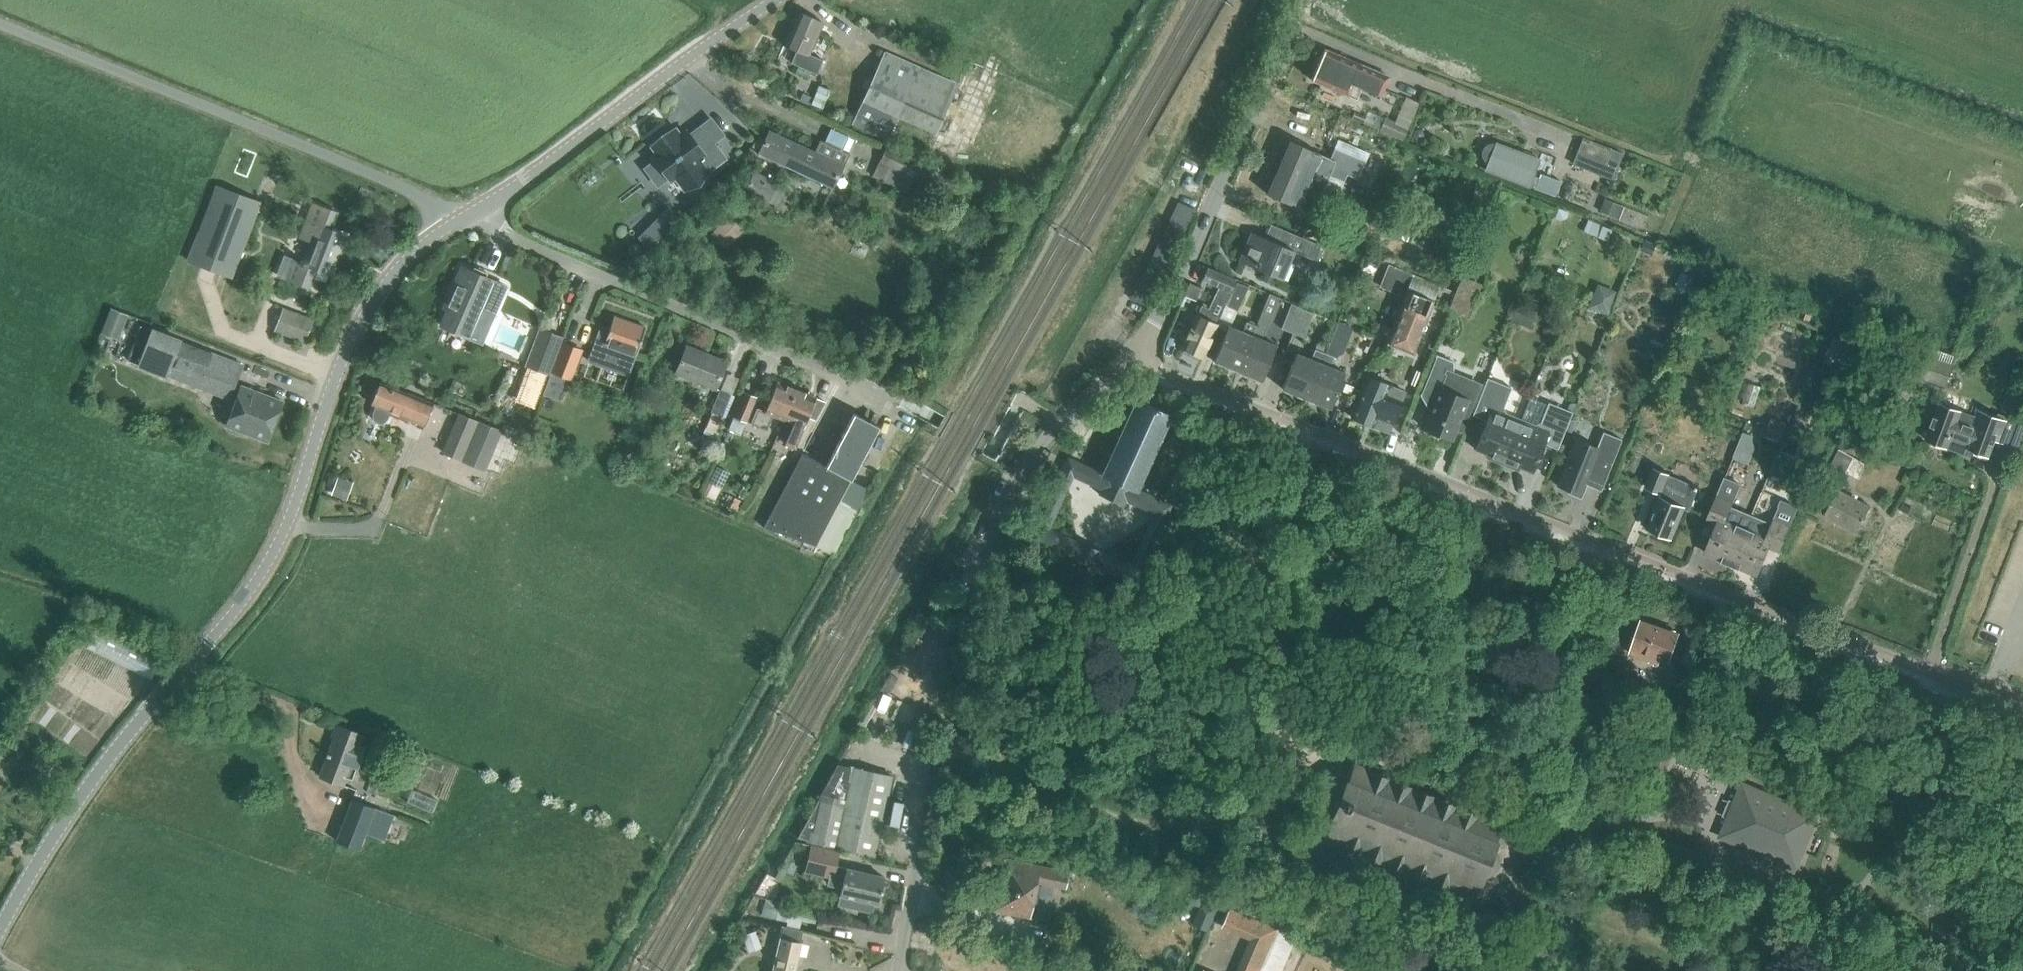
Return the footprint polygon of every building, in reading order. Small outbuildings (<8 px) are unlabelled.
[(796,51),(790,63),(816,74),(822,59),(809,54),(822,21),(798,12),(783,45),(796,51)] [(1356,99),(1361,87),(1380,96),(1388,77),(1324,49),(1311,80),(1348,96),(1356,99)] [(886,139),(896,115),(935,133),(957,84),(883,51),(852,123),(886,139)] [(829,92),(819,87),(812,104),(821,108),(829,92)] [(1349,108),(1346,117),(1402,139),(1407,127),(1369,112),(1361,113),(1349,108)] [(723,158),(699,126),(688,134),(685,130),(679,134),(675,128),(649,147),(654,153),(650,156),(669,181),(673,178),(681,189),(723,158)] [(1422,130),(1418,128),(1414,129),(1412,134),(1414,138),(1418,140),(1422,138),(1424,134),(1422,130)] [(786,167),(833,188),(849,154),(819,140),(814,152),(769,131),(758,155),(786,167)] [(1616,149),(1582,136),(1581,140),(1577,151),(1604,162),(1599,175),(1612,180),(1623,152),(1616,149)] [(1267,194),(1298,208),(1313,214),(1323,191),(1337,197),(1346,174),(1357,179),(1369,152),(1357,148),(1355,152),(1354,156),(1334,148),(1329,158),(1321,154),(1289,141),(1267,194)] [(1483,171),(1529,188),(1555,198),(1561,182),(1539,174),(1538,178),(1533,176),(1540,158),(1495,141),(1494,143),(1489,142),(1485,144),(1482,147),(1480,151),(1480,155),(1483,159),(1487,162),(1483,171)] [(871,176),(908,193),(915,179),(936,189),(944,173),(923,163),(887,145),(871,176)] [(184,263),(232,280),(260,203),(215,185),(184,263)] [(902,198),(899,204),(906,207),(910,197),(898,192),(897,195),(902,198)] [(1599,211),(1619,219),(1624,207),(1605,199),(1599,211)] [(306,287),(313,268),(330,274),(345,234),(328,228),(334,211),(314,204),(308,220),(305,219),(299,237),(311,242),(304,262),(300,260),(299,261),(287,257),(279,277),(306,287)] [(1558,208),(1554,217),(1557,219),(1565,215),(1567,211),(1558,208)] [(1324,247),(1270,222),(1264,238),(1250,232),(1238,261),(1266,273),(1274,276),(1282,279),(1294,252),(1317,262),(1324,247)] [(651,247),(663,236),(652,225),(641,236),(651,247)] [(1613,232),(1602,228),(1598,240),(1609,244),(1613,232)] [(1656,243),(1644,238),(1640,249),(1651,254),(1656,243)] [(1684,256),(1667,249),(1665,255),(1682,262),(1684,256)] [(447,310),(440,325),(481,343),(506,286),(485,277),(472,271),(466,269),(467,268),(465,268),(464,268),(462,267),(447,300),(452,302),(449,310),(447,310)] [(1182,347),(1192,352),(1202,357),(1217,324),(1236,279),(1206,267),(1201,280),(1217,287),(1208,308),(1201,305),(1196,314),(1197,315),(1182,347)] [(1692,284),(1695,276),(1681,270),(1678,278),(1692,284)] [(1400,271),(1391,294),(1402,298),(1406,290),(1411,275),(1400,271)] [(1271,283),(1274,276),(1266,273),(1263,279),(1271,283)] [(1247,288),(1236,284),(1225,307),(1236,311),(1247,288)] [(1186,291),(1198,296),(1200,290),(1189,286),(1186,291)] [(1412,354),(1433,302),(1406,290),(1402,298),(1385,343),(1412,354)] [(1268,295),(1255,325),(1252,334),(1237,371),(1261,380),(1276,344),(1262,338),(1265,329),(1278,299),(1268,295)] [(1510,321),(1529,329),(1536,311),(1517,303),(1510,321)] [(1291,335),(1302,308),(1291,304),(1280,330),(1291,335)] [(101,332),(100,333),(117,339),(127,314),(110,308),(101,332)] [(274,330),(304,342),(313,319),(283,308),(274,330)] [(1314,313),(1302,308),(1291,335),(1303,339),(1314,313)] [(590,353),(630,367),(635,355),(635,356),(645,328),(613,317),(607,334),(599,330),(590,353)] [(1237,371),(1252,334),(1255,325),(1246,321),(1242,330),(1228,324),(1213,361),(1237,371)] [(1313,380),(1306,398),(1330,408),(1345,372),(1330,366),(1334,356),(1341,353),(1349,331),(1347,327),(1336,322),(1327,345),(1324,352),(1320,361),(1313,380)] [(239,366),(210,354),(143,328),(130,359),(131,364),(142,367),(165,376),(197,389),(202,375),(232,386),(239,366)] [(540,328),(525,365),(547,374),(562,337),(540,328)] [(1847,344),(1833,338),(1824,362),(1838,368),(1847,344)] [(1643,354),(1656,360),(1662,346),(1648,341),(1643,354)] [(580,351),(577,350),(562,344),(551,372),(569,380),(580,351)] [(674,374),(715,390),(726,362),(686,345),(674,374)] [(1958,356),(1931,347),(1919,378),(1946,388),(1958,356)] [(1296,352),(1281,389),(1306,398),(1313,380),(1320,361),(1324,352),(1314,349),(1310,357),(1296,352)] [(1424,434),(1439,440),(1440,436),(1452,441),(1456,430),(1462,432),(1479,389),(1454,379),(1454,364),(1435,356),(1419,397),(1427,410),(1420,429),(1425,431),(1424,434)] [(1367,377),(1351,416),(1362,421),(1373,425),(1375,423),(1389,428),(1404,391),(1388,385),(1367,377)] [(1511,388),(1497,382),(1487,378),(1472,415),(1486,421),(1475,449),(1488,454),(1487,458),(1502,464),(1519,420),(1506,414),(1503,408),(1511,388)] [(783,420),(795,390),(776,382),(765,411),(756,408),(750,423),(766,430),(772,415),(783,420)] [(407,420),(424,427),(433,403),(407,392),(406,394),(379,384),(372,403),(375,404),(372,412),(371,417),(372,421),(379,424),(383,422),(385,418),(387,414),(406,423),(407,420)] [(226,426),(267,441),(282,402),(242,387),(238,399),(235,399),(226,426)] [(715,434),(722,417),(731,394),(720,390),(711,412),(704,429),(715,434)] [(798,439),(803,428),(808,415),(819,419),(825,404),(813,400),(814,398),(795,390),(783,420),(793,424),(785,444),(794,448),(797,439),(798,439)] [(740,436),(746,422),(756,397),(744,392),(733,417),(727,431),(740,436)] [(1135,394),(1101,469),(1099,472),(1134,487),(1165,418),(1169,410),(1135,394)] [(1557,449),(1572,412),(1548,403),(1540,423),(1533,425),(1519,420),(1502,464),(1517,470),(1518,467),(1531,472),(1542,444),(1557,449)] [(1940,403),(1926,440),(1949,448),(1952,440),(1969,447),(1968,448),(1990,457),(1996,441),(2001,443),(2010,417),(1998,413),(1996,417),(1977,410),(1975,416),(1940,403)] [(857,510),(839,500),(878,426),(870,422),(875,413),(867,409),(862,417),(854,413),(825,466),(802,454),(762,527),(815,545),(832,556),(857,510)] [(501,433),(458,414),(440,454),(483,473),(501,433)] [(1779,443),(1787,423),(1771,417),(1763,437),(1779,443)] [(1575,420),(1570,418),(1566,428),(1571,430),(1575,420)] [(1556,486),(1579,495),(1584,482),(1601,489),(1621,440),(1602,432),(1596,448),(1575,440),(1556,486)] [(1735,447),(1731,457),(1747,463),(1750,453),(1735,447)] [(1826,474),(1840,482),(1853,458),(1838,450),(1826,474)] [(1173,504),(1134,487),(1099,472),(1064,455),(1058,469),(1026,538),(1080,562),(1135,587),(1173,504)] [(1776,457),(1770,473),(1780,477),(1787,462),(1776,457)] [(1648,528),(1671,539),(1684,509),(1689,511),(1700,488),(1670,475),(1653,467),(1645,488),(1659,494),(1652,510),(1655,511),(1648,528)] [(1283,479),(1298,486),(1303,476),(1288,468),(1283,479)] [(1731,564),(1751,517),(1731,509),(1734,502),(1732,501),(1740,482),(1725,476),(1705,523),(1715,527),(1705,552),(1731,564)] [(350,483),(338,478),(332,494),(344,498),(350,483)] [(1824,516),(1857,533),(1871,505),(1838,488),(1824,481),(1816,497),(1830,504),(1824,516)] [(702,495),(713,500),(719,489),(708,483),(702,495)] [(729,508),(736,511),(741,501),(734,498),(729,508)] [(1751,517),(1731,564),(1757,575),(1769,548),(1780,553),(1797,511),(1779,504),(1771,524),(1751,517)] [(1629,654),(1665,667),(1678,634),(1641,621),(1629,654)] [(910,638),(905,646),(915,652),(919,644),(910,638)] [(1656,716),(1646,701),(1636,707),(1646,722),(1656,716)] [(339,726),(320,777),(342,785),(346,776),(353,779),(365,746),(358,743),(361,735),(339,726)] [(42,758),(37,767),(50,775),(55,766),(42,758)] [(1507,844),(1514,826),(1358,764),(1333,825),(1326,843),(1481,906),(1489,888),(1496,882),(1497,883),(1498,883),(1494,878),(1496,876),(1498,874),(1499,871),(1501,869),(1502,866),(1503,864),(1503,861),(1503,858),(1504,855),(1510,854),(1510,853),(1508,853),(1507,844)] [(817,801),(797,838),(806,840),(874,855),(892,776),(851,767),(851,768),(843,805),(819,800),(818,801),(817,801)] [(370,779),(365,792),(375,795),(379,782),(370,779)] [(1729,818),(1722,836),(1774,858),(1772,864),(1793,872),(1816,816),(1742,786),(1735,805),(1729,802),(1724,816),(1729,818)] [(352,799),(336,842),(359,850),(365,834),(384,841),(394,815),(352,799)] [(809,845),(803,873),(833,879),(842,881),(839,895),(837,905),(871,912),(873,903),(877,904),(883,877),(845,868),(836,866),(839,852),(809,845)] [(993,910),(1030,917),(1037,883),(1064,888),(1068,870),(1003,857),(993,910)] [(1206,900),(1195,927),(1207,932),(1217,905),(1206,900)] [(763,901),(759,916),(778,921),(779,916),(817,926),(820,914),(763,901)] [(1248,940),(1235,970),(1281,970),(1294,939),(1227,911),(1220,928),(1248,940)] [(799,953),(802,942),(800,941),(803,930),(783,925),(781,937),(778,936),(776,948),(771,970),(795,970),(799,953)] [(756,930),(743,935),(749,952),(762,947),(756,930)]
